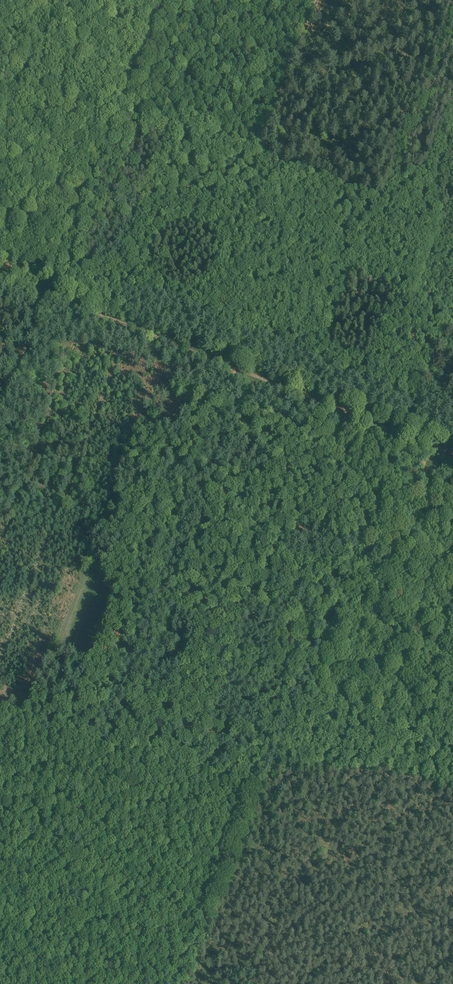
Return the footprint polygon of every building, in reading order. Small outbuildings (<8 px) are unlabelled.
[(368,175),(374,170),(370,166),(365,171),(368,175)]
